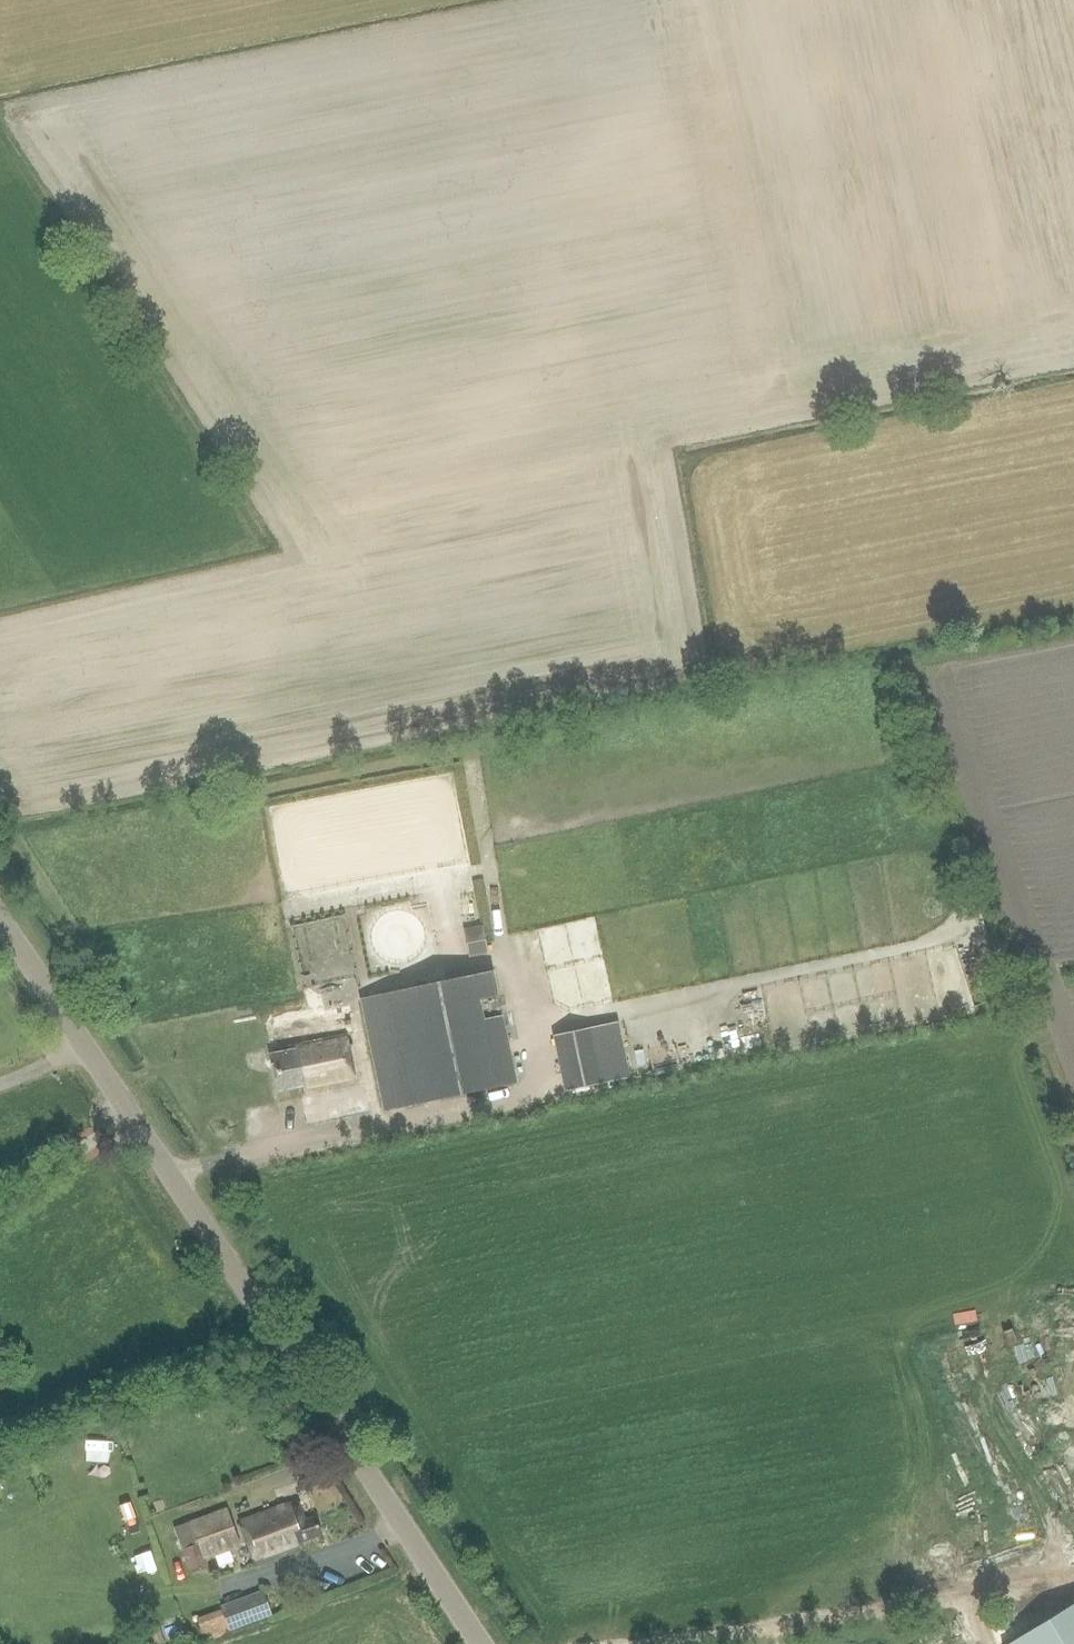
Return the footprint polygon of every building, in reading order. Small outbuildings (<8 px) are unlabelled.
[(298,920),(305,978),(356,972),(349,914),(298,920)] [(465,929),(470,957),(487,954),(482,926),(465,929)] [(499,996),(494,971),(361,1000),(385,1112),(518,1083),(503,1016),(502,1017),(497,997),(499,996)] [(357,1080),(353,1063),(348,1036),(303,1045),(301,1035),(326,1031),(323,1018),(290,1024),(292,1036),(286,1037),(289,1051),(270,1055),(277,1091),(304,1086),(305,1090),(357,1080)] [(619,1022),(560,1034),(572,1089),(630,1077),(619,1022)] [(118,1433),(88,1442),(92,1455),(122,1446),(118,1433)] [(298,1502),(240,1522),(239,1523),(255,1567),(301,1551),(298,1543),(321,1535),(315,1518),(305,1521),(298,1502)] [(228,1509),(190,1523),(174,1528),(190,1573),(209,1567),(206,1558),(241,1545),(228,1509)] [(263,1591),(221,1606),(224,1615),(206,1622),(210,1634),(228,1628),(229,1631),(271,1616),(263,1591)] [(1009,1643),(1073,1643),(1073,1604),(1009,1643)] [(150,1643),(154,1643),(165,1642),(162,1622),(147,1625),(150,1643)]
